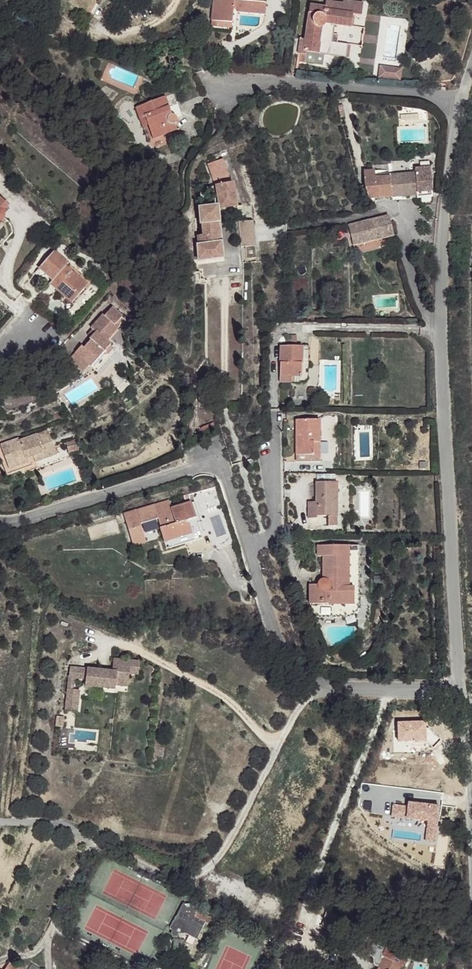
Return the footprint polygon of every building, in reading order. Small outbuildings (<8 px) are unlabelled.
[(209,20),(230,22),(231,6),(236,6),(235,11),(262,14),(263,0),(211,0),(209,20)] [(323,7),(323,9),(350,15),(360,16),(361,4),(342,1),(341,3),(324,1),(323,7)] [(299,39),(296,52),(303,53),(305,50),(317,53),(319,43),(317,42),(321,22),(333,24),(348,27),(350,15),(323,9),(323,7),(310,5),(303,40),(299,39)] [(319,43),(317,53),(343,58),(346,44),(330,41),(333,24),(321,22),(317,42),(319,43)] [(379,66),(378,78),(401,80),(401,67),(379,66)] [(162,98),(133,107),(137,119),(142,117),(150,139),(173,131),(172,125),(173,122),(174,121),(174,118),(173,117),(171,115),(169,114),(166,106),(162,98)] [(176,103),(166,106),(169,114),(171,115),(172,116),(174,118),(180,116),(176,103)] [(142,117),(137,119),(144,141),(150,139),(142,117)] [(221,160),(207,167),(212,185),(216,207),(236,206),(231,182),(221,160)] [(364,172),(368,199),(416,195),(417,198),(433,196),(429,168),(412,170),(412,174),(390,176),(390,174),(375,174),(374,171),(364,172)] [(0,189),(0,228),(5,224),(4,223),(2,221),(2,218),(2,216),(4,214),(5,213),(8,213),(10,214),(17,208),(0,189)] [(212,207),(196,210),(202,239),(197,240),(201,264),(222,260),(212,207)] [(388,218),(349,227),(353,244),(392,235),(388,218)] [(255,246),(253,220),(238,221),(240,247),(255,246)] [(163,256),(154,249),(149,256),(158,263),(163,256)] [(64,264),(50,252),(36,270),(50,281),(47,286),(69,304),(84,285),(61,267),(64,264)] [(150,263),(143,258),(138,265),(145,270),(150,263)] [(119,317),(109,308),(102,315),(101,315),(89,328),(91,330),(86,336),(88,337),(88,339),(89,341),(84,348),(81,346),(75,353),(91,367),(109,346),(105,342),(117,328),(112,324),(119,317)] [(301,347),(280,347),(279,377),(301,377),(301,347)] [(301,377),(279,377),(280,383),(300,384),(303,382),(306,380),(307,377),(308,348),(301,347),(301,377)] [(207,378),(195,378),(196,389),(207,389),(207,378)] [(319,421),(295,421),(296,457),(312,457),(313,443),(319,443),(319,421)] [(0,443),(0,447),(4,458),(10,455),(13,465),(26,461),(25,458),(30,456),(32,460),(44,457),(42,450),(51,447),(47,431),(19,439),(18,438),(0,443)] [(319,443),(313,443),(312,457),(296,457),(296,462),(319,462),(319,443)] [(51,447),(42,450),(44,457),(54,454),(51,447)] [(10,455),(4,458),(6,467),(13,465),(10,455)] [(337,484),(316,484),(316,504),(309,503),(309,520),(317,521),(317,518),(332,518),(332,504),(337,504),(337,484)] [(171,502),(124,515),(133,547),(148,543),(143,524),(160,519),(167,542),(194,534),(197,541),(204,539),(198,518),(201,516),(197,502),(174,509),(171,502)] [(194,534),(167,542),(169,549),(197,541),(194,534)] [(348,547),(316,547),(317,558),(322,558),(322,581),(324,582),(325,583),(326,585),(327,586),(327,588),(326,590),(324,591),(322,592),(319,591),(317,589),(317,587),(309,587),(309,608),(352,608),(352,590),(348,590),(348,547)] [(358,547),(348,547),(348,590),(352,590),(352,608),(309,608),(313,619),(350,619),(354,617),(357,615),(358,610),(358,547)] [(325,583),(324,582),(322,581),(319,582),(318,584),(317,585),(316,586),(317,587),(317,589),(319,591),(322,592),(324,591),(326,590),(327,588),(327,586),(326,585),(325,583)] [(110,672),(85,668),(83,679),(82,686),(112,689),(113,685),(125,687),(127,674),(136,675),(137,662),(111,659),(110,672)] [(83,679),(85,668),(68,667),(65,688),(70,689),(72,678),(83,679)] [(70,689),(65,688),(64,699),(75,700),(77,690),(70,689)] [(75,700),(64,699),(62,711),(74,712),(75,700)] [(431,820),(409,807),(400,823),(404,826),(401,830),(425,841),(427,838),(423,834),(431,820)] [(425,841),(401,830),(395,841),(410,850),(413,845),(420,849),(425,841)] [(420,849),(413,845),(410,850),(417,854),(420,849)] [(188,912),(178,913),(166,939),(170,944),(169,947),(171,948),(175,948),(176,944),(184,943),(192,926),(194,921),(188,912)] [(203,932),(192,926),(184,943),(195,949),(203,932)] [(373,938),(369,945),(369,948),(370,950),(371,951),(372,952),(371,957),(372,960),(377,963),(379,965),(377,968),(397,968),(399,965),(401,965),(406,957),(385,944),(385,946),(382,944),(373,938)]
